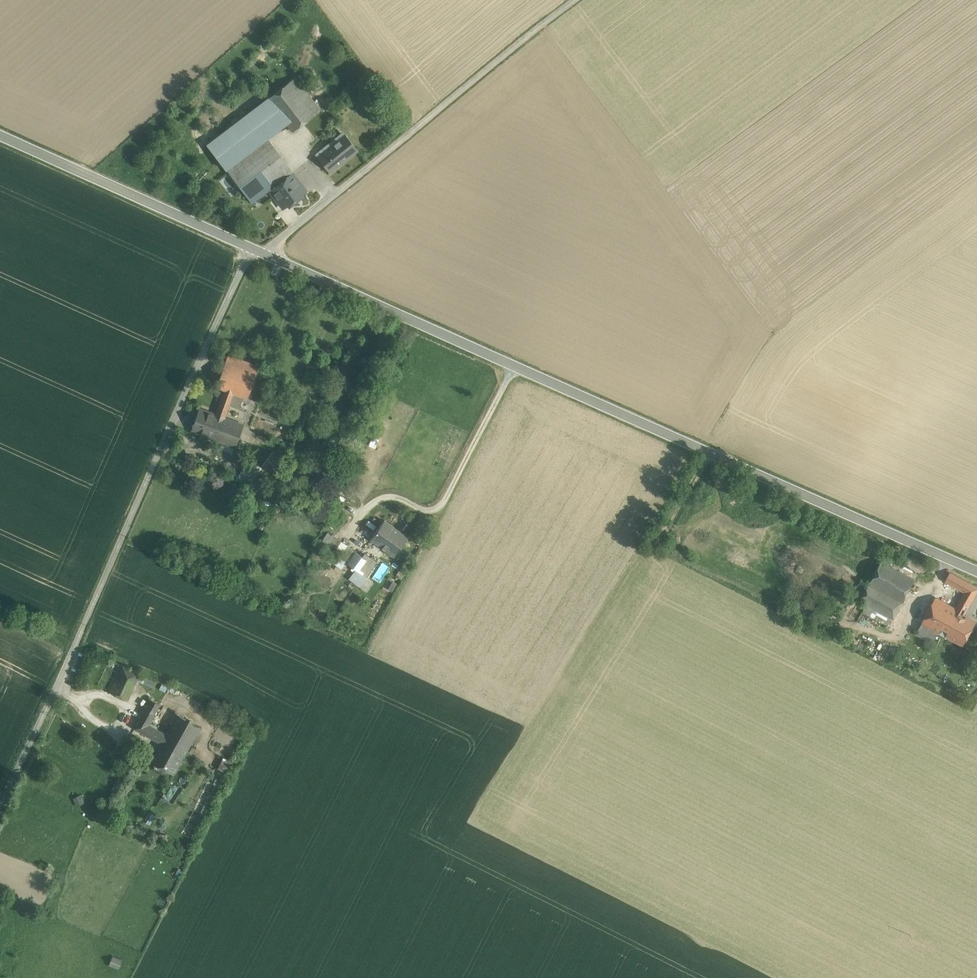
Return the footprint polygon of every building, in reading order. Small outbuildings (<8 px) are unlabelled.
[(320,110),(295,77),(268,98),(288,125),(293,131),(320,110)] [(288,125),(268,98),(208,144),(228,170),(268,140),(288,125)] [(338,140),(324,151),(325,152),(318,157),(330,172),(357,150),(345,135),(338,141),(338,140)] [(268,140),(228,170),(252,203),(269,189),(270,190),(292,173),(292,172),(293,172),(268,140)] [(292,173),(270,190),(284,208),(306,191),(292,173)] [(259,366),(228,355),(216,386),(225,390),(243,396),(247,398),(259,366)] [(225,390),(216,414),(225,417),(230,403),(239,407),(243,396),(225,390)] [(216,414),(200,408),(192,430),(235,446),(243,424),(225,417),(216,414)] [(272,450),(261,466),(257,472),(270,482),(286,461),(272,450)] [(251,459),(236,480),(246,487),(257,472),(261,466),(251,459)] [(385,520),(370,540),(394,556),(408,537),(385,520)] [(340,541),(337,547),(344,552),(348,546),(340,541)] [(344,552),(340,557),(348,563),(356,552),(348,546),(344,552)] [(364,553),(362,556),(356,552),(348,563),(357,570),(366,577),(376,562),(364,553)] [(915,580),(881,561),(868,584),(902,602),(915,580)] [(357,570),(350,579),(359,586),(366,577),(357,570)] [(405,573),(399,570),(396,576),(401,579),(405,573)] [(950,573),(945,583),(965,592),(960,601),(969,605),(976,592),(976,587),(950,573)] [(868,585),(860,581),(852,596),(860,600),(868,585)] [(902,602),(868,584),(868,585),(860,600),(866,604),(892,618),(893,619),(902,602)] [(955,610),(936,599),(922,623),(940,633),(946,636),(960,612),(955,610)] [(969,605),(960,601),(955,610),(960,612),(964,615),(969,605)] [(892,618),(866,604),(862,611),(887,625),(892,618)] [(964,615),(960,612),(946,636),(963,646),(976,621),(964,615)] [(940,633),(922,623),(917,634),(934,643),(940,633)] [(140,674),(119,664),(107,690),(128,700),(140,674)] [(153,687),(156,681),(147,677),(144,683),(153,687)] [(151,700),(135,728),(161,743),(166,734),(148,725),(160,705),(151,700)] [(200,728),(177,714),(166,734),(161,743),(184,756),(187,751),(194,738),(200,728)] [(201,743),(194,738),(187,751),(194,755),(201,743)] [(184,756),(161,743),(150,761),(174,774),(184,756)] [(222,757),(217,774),(225,777),(231,760),(222,757)] [(112,954),(108,964),(119,968),(123,959),(112,954)]
